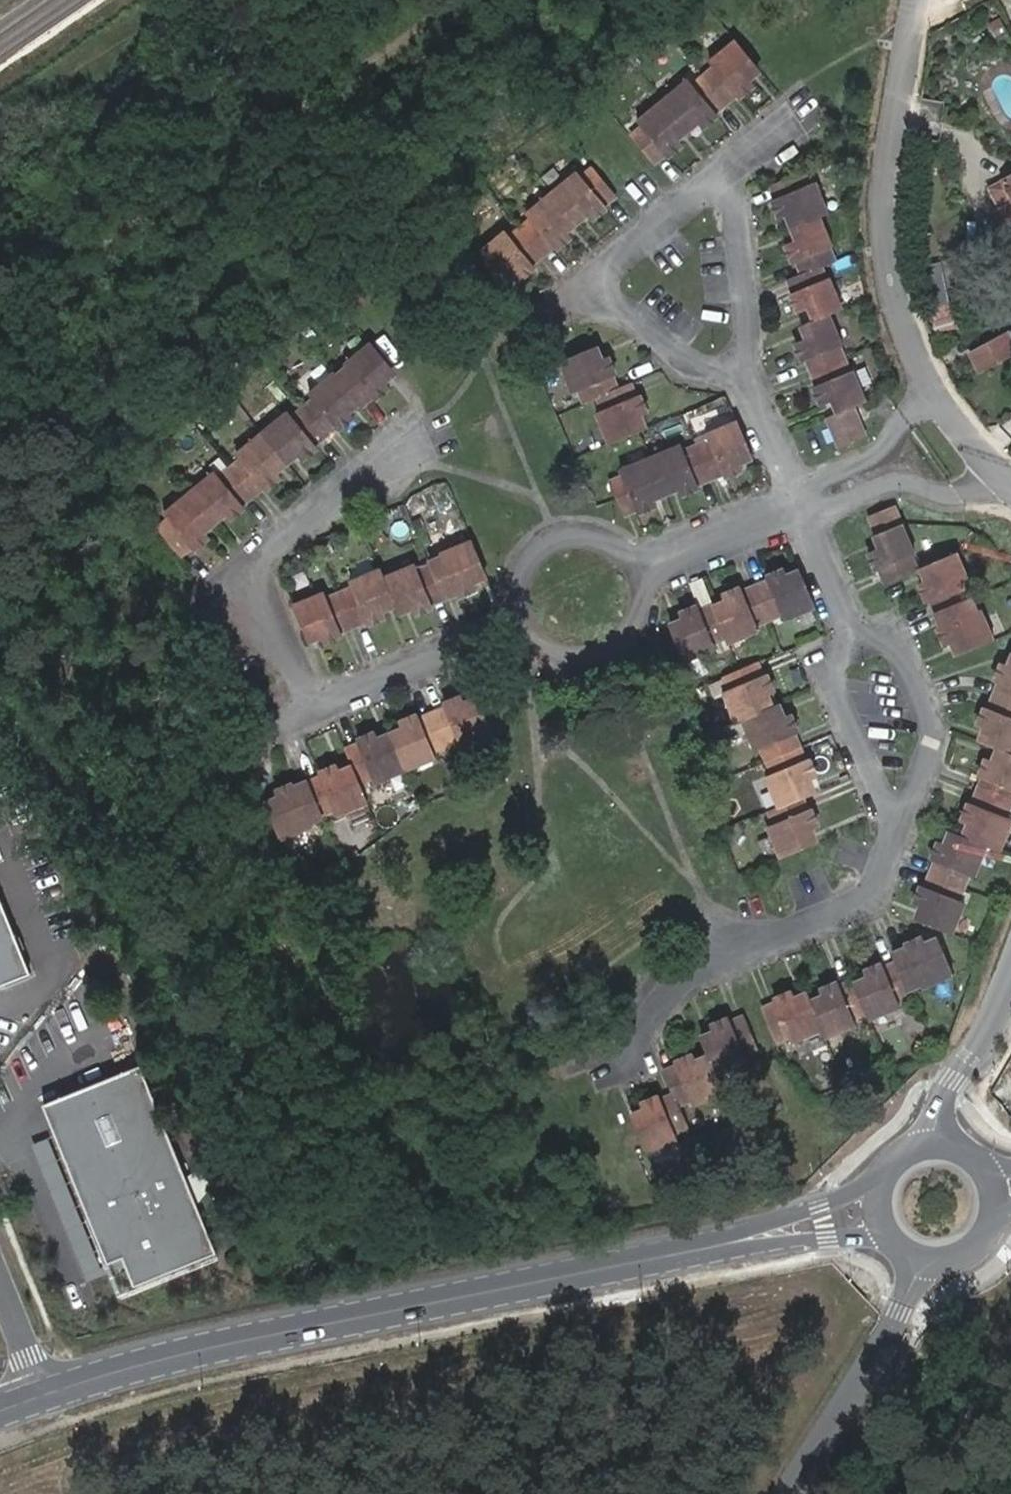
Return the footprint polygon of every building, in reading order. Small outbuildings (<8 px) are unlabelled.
[(693,118),(696,122),(703,130),(717,118),(715,115),(727,105),(737,97),(739,100),(756,86),(746,76),(756,68),(735,43),(710,65),(714,69),(693,87),(689,83),(640,125),(643,128),(631,138),(655,166),(666,157),(668,159),(682,148),(675,139),(672,136),(684,126),(693,118)] [(687,130),(696,122),(693,118),(684,126),(687,130)] [(675,139),(687,130),(684,126),(672,136),(675,139)] [(582,209),(586,214),(592,222),(607,209),(604,206),(616,196),(593,169),(582,179),(577,173),(528,214),(533,220),(511,239),(506,233),(479,255),(499,279),(510,271),(519,282),(534,269),(532,267),(553,249),(555,252),(571,239),(564,232),(560,227),(571,218),(582,209)] [(799,228),(794,230),(799,241),(787,246),(794,265),(797,263),(802,276),(789,282),(794,294),(792,295),(799,313),(812,308),(816,321),(804,326),(810,339),(797,344),(804,361),(808,361),(819,387),(815,388),(823,406),(836,401),(841,414),(829,419),(841,448),(857,441),(852,429),(861,425),(854,408),(867,403),(853,371),(851,373),(840,347),(843,346),(830,315),(843,309),(830,279),(827,281),(821,268),(836,262),(831,250),(834,248),(821,219),(829,215),(816,185),(811,187),(805,174),(771,189),(777,201),(774,203),(781,220),(788,217),(794,214),(799,228)] [(991,190),(1000,208),(996,210),(1007,232),(1010,230),(1010,180),(991,190)] [(575,224),(586,214),(582,209),(571,218),(575,224)] [(788,217),(794,230),(799,228),(794,214),(788,217)] [(564,232),(575,224),(571,218),(560,227),(564,232)] [(933,306),(935,332),(962,330),(960,304),(933,306)] [(1010,357),(1010,333),(970,355),(980,373),(1010,357)] [(354,401),(357,405),(360,408),(371,399),(374,401),(390,388),(381,378),(391,370),(370,345),(343,367),(348,372),(337,381),(333,375),(307,396),(312,401),(301,411),(291,419),(286,414),(234,457),(239,463),(217,480),(212,475),(163,516),(167,522),(155,532),(179,560),(191,549),(193,552),(208,540),(203,534),(199,529),(209,521),(220,512),(223,517),(228,523),(244,510),(241,508),(262,490),(265,492),(280,479),(275,474),(271,469),(282,460),(292,452),(296,457),(300,463),(316,450),(313,447),(335,429),(337,432),(354,418),(348,412),(344,409),(354,401)] [(578,392),(584,405),(597,399),(602,413),(596,416),(609,445),(639,433),(634,420),(646,414),(639,397),(636,398),(630,385),(617,390),(612,378),(615,377),(608,359),(595,365),(589,353),(559,364),(573,395),(578,392)] [(348,412),(357,405),(354,401),(344,409),(348,412)] [(676,482),(678,488),(681,496),(699,488),(698,486),(724,475),(725,477),(743,470),(739,456),(750,451),(738,422),(707,435),(710,440),(684,452),(682,446),(620,471),(623,477),(609,483),(624,517),(637,511),(638,514),(655,506),(652,498),(650,493),(663,488),(676,482)] [(852,429),(857,441),(866,437),(861,425),(852,429)] [(286,465),(296,457),(292,452),(282,460),(286,465)] [(275,474),(286,465),(282,460),(271,469),(275,474)] [(665,493),(678,488),(676,482),(663,488),(665,493)] [(652,498),(665,493),(663,488),(650,493),(652,498)] [(895,507),(887,510),(889,517),(897,513),(895,507)] [(889,517),(887,510),(869,517),(882,549),(870,554),(877,571),(880,570),(885,584),(919,570),(912,556),(916,555),(897,513),(889,517)] [(213,525),(223,517),(220,512),(209,521),(213,525)] [(199,529),(203,534),(213,525),(209,521),(199,529)] [(391,600),(393,605),(395,608),(409,603),(414,616),(433,609),(431,605),(445,601),(457,595),(458,598),(476,590),(470,577),(483,572),(471,543),(440,556),(442,562),(416,573),(414,567),(383,581),(379,572),(349,585),(351,591),(338,597),(326,602),(323,595),(292,608),(305,637),(318,632),(323,644),(340,637),(339,633),(365,623),(366,626),(385,618),(381,610),(379,605),(391,600)] [(930,601),(937,615),(942,627),(939,628),(947,645),(960,640),(965,652),(994,640),(982,611),(975,613),(964,586),(971,584),(958,554),(930,565),(935,578),(921,584),(928,601),(930,601)] [(723,597),(727,606),(729,610),(717,615),(716,611),(713,606),(700,611),(698,608),(680,615),(685,628),(672,633),(685,664),(717,650),(714,644),(727,639),(729,645),(760,632),(758,627),(770,621),(783,616),(786,621),(815,609),(803,579),(790,584),(785,572),(767,579),(769,582),(743,593),(742,590),(723,597)] [(381,610),(393,605),(391,600),(379,605),(381,610)] [(729,610),(727,606),(716,611),(717,615),(729,610)] [(761,699),(766,697),(775,694),(767,674),(764,676),(759,663),(724,678),(730,690),(724,693),(737,723),(743,721),(756,751),(762,749),(773,775),(767,778),(780,807),(770,811),(775,824),(769,827),(782,857),(811,844),(806,832),(819,827),(811,809),(809,810),(803,797),(809,795),(804,782),(817,777),(810,760),(806,762),(799,748),(794,735),(798,733),(790,714),(778,719),(774,708),(771,709),(766,711),(761,699)] [(995,761),(988,759),(981,777),(983,777),(978,790),(972,803),(971,802),(964,820),(971,823),(975,825),(971,838),(966,837),(957,833),(952,846),(940,842),(933,860),(937,861),(926,888),(923,886),(917,904),(931,909),(926,921),(954,932),(966,903),(960,900),(969,874),(976,876),(989,845),(1001,850),(1010,825),(1010,819),(1006,817),(1010,805),(1010,665),(1004,663),(997,680),(1000,681),(989,709),(987,707),(980,725),(993,730),(988,742),(1000,747),(1006,749),(1000,762),(995,761)] [(771,709),(766,697),(761,699),(766,711),(771,709)] [(346,752),(353,771),(355,775),(342,781),(340,776),(337,768),(318,775),(319,779),(308,784),(293,790),(292,787),(274,794),(280,806),(267,812),(280,842),(313,829),(309,823),(335,813),(337,818),(368,806),(359,784),(373,778),(376,785),(435,760),(433,753),(446,748),(459,742),(462,748),(492,736),(479,707),(467,712),(466,708),(461,699),(443,707),(445,710),(432,716),(418,721),(416,718),(399,726),(402,734),(404,738),(392,744),(379,749),(378,744),(374,736),(356,744),(358,747),(346,752)] [(390,739),(392,744),(404,738),(402,734),(390,739)] [(390,739),(378,744),(379,749),(392,744),(390,739)] [(1000,747),(995,761),(1000,762),(1006,749),(1000,747)] [(355,775),(353,771),(340,776),(342,781),(355,775)] [(975,825),(971,823),(966,837),(971,838),(975,825)] [(28,975),(0,904),(0,986),(28,975)] [(821,989),(824,996),(827,1002),(814,1007),(812,1001),(811,998),(797,1004),(793,991),(775,999),(777,1001),(764,1006),(778,1040),(790,1035),(793,1041),(823,1029),(826,1036),(857,1024),(854,1017),(868,1012),(871,1018),(901,1006),(898,999),(912,994),(909,985),(921,980),(923,986),(955,973),(943,944),(930,949),(924,936),(907,944),(907,946),(895,952),(898,961),(885,966),(884,963),(865,971),(869,979),(871,985),(860,990),(857,984),(855,979),(841,985),(840,981),(821,989)] [(869,979),(857,984),(860,990),(871,985),(869,979)] [(827,1002),(824,996),(812,1001),(814,1007),(827,1002)] [(699,1066),(697,1062),(694,1054),(676,1062),(677,1065),(664,1070),(674,1093),(661,1099),(660,1096),(641,1104),(645,1111),(646,1116),(634,1121),(647,1150),(678,1138),(676,1132),(688,1127),(678,1103),(691,1098),(693,1104),(725,1091),(717,1072),(748,1060),(746,1055),(759,1049),(745,1015),(731,1020),(730,1018),(712,1025),(717,1039),(705,1044),(710,1056),(712,1061),(699,1066)] [(710,1056),(697,1062),(699,1066),(712,1061),(710,1056)] [(138,1066),(39,1107),(118,1299),(218,1258),(138,1066)]
